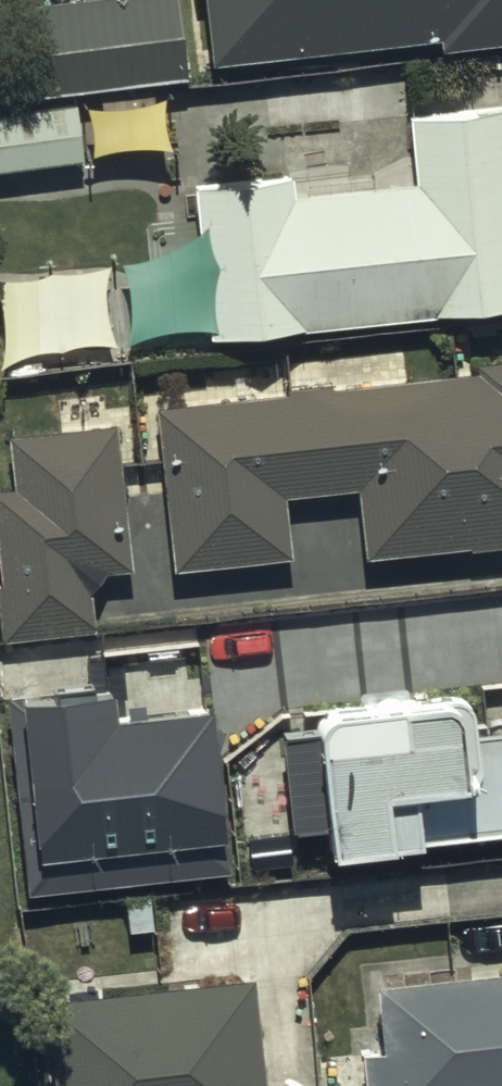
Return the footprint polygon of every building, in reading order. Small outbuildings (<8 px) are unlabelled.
[(25,15),(37,108),(188,89),(176,0),(146,0),(25,15)] [(193,11),(204,10),(212,80),(439,53),(441,67),(501,59),(501,0),(191,0),(193,11)] [(0,116),(0,186),(86,175),(78,106),(0,116)] [(189,191),(209,360),(501,326),(501,109),(405,120),(414,197),(291,211),(288,180),(189,191)] [(157,424),(173,585),(291,573),(285,514),(353,507),(359,573),(501,559),(501,374),(482,376),(484,387),(337,402),(336,387),(287,392),(289,411),(157,424)] [(9,448),(16,499),(0,501),(0,611),(6,656),(95,645),(88,587),(135,581),(117,434),(9,448)] [(115,688),(7,701),(29,896),(229,873),(210,714),(120,724),(115,688)] [(280,739),(294,844),(328,839),(335,887),(420,876),(418,861),(501,850),(501,744),(481,747),(476,713),(280,739)] [(375,1002),(382,1065),(359,1067),(361,1085),(501,1085),(501,989),(375,1002)] [(42,1013),(50,1085),(263,1085),(252,990),(42,1013)]
